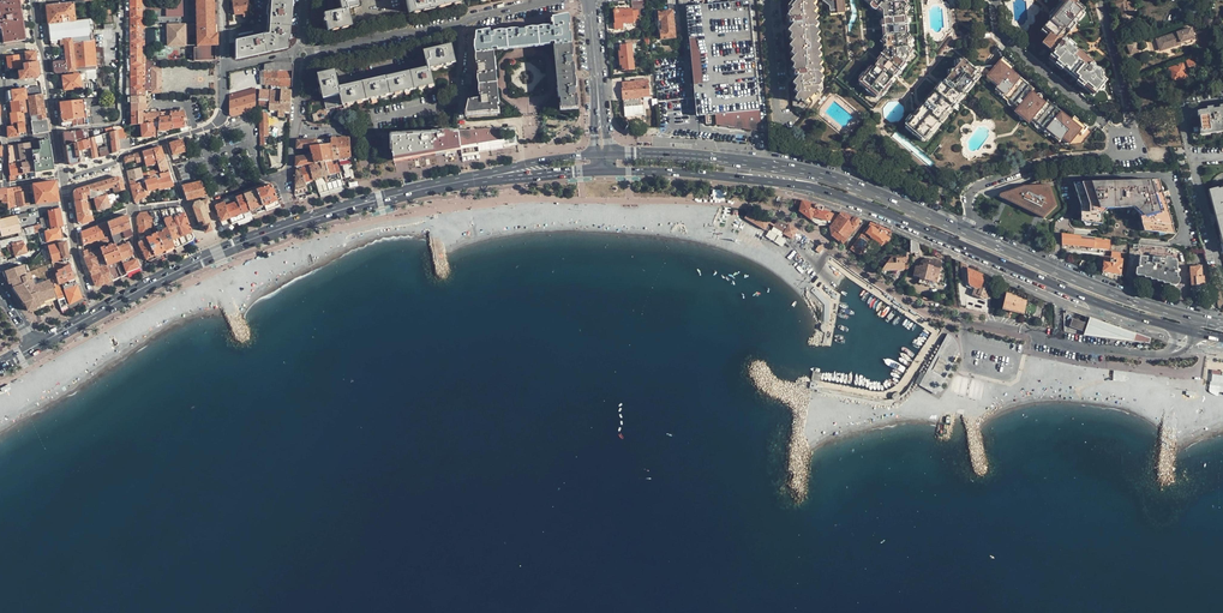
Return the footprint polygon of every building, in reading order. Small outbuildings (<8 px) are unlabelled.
[(1,0),(1,2),(0,2),(0,28),(0,29),(1,28),(3,43),(25,40),(19,0),(0,0),(0,1),(1,0)] [(166,6),(166,10),(166,16),(183,16),(182,0),(166,0),(166,6)] [(217,44),(217,35),(217,34),(214,34),(213,0),(196,0),(196,24),(197,34),(197,47),(194,47),(194,61),(215,60),(215,44),(217,44)] [(242,14),(250,13),(248,0),(235,0),(232,1),(234,15),(242,14)] [(267,16),(269,16),(268,34),(262,35),(262,36),(237,42),(237,55),(240,57),(282,48),(287,42),(290,0),(268,0),(267,16)] [(340,9),(323,13),(327,31),(356,24),(354,13),(348,14),(347,8),(358,6),(356,0),(338,0),(340,9)] [(406,1),(401,3),(403,13),(459,1),(459,0),(405,0),(406,1)] [(790,27),(786,28),(789,67),(795,71),(795,73),(796,74),(797,74),(799,74),(799,76),(800,76),(800,79),(796,79),(790,80),(793,110),(799,115),(812,101),(816,96),(815,96),(818,92),(819,93),(823,89),(820,86),(823,82),(819,79),(822,75),(818,71),(821,68),(817,63),(820,59),(816,56),(820,52),(815,48),(819,44),(815,40),(818,37),(814,33),(817,29),(813,26),(817,21),(813,17),(816,14),(812,10),(815,6),(811,3),(814,0),(794,0),(792,2),(791,1),(788,5),(784,5),(784,14),(790,18),(790,20),(791,21),(791,22),(792,22),(794,22),(793,23),(795,23),(795,27),(790,27)] [(827,11),(837,10),(838,13),(845,12),(845,8),(843,0),(822,0),(823,5),(824,5),(827,7),(827,11)] [(881,12),(883,38),(881,40),(884,43),(884,53),(860,82),(877,95),(906,60),(906,55),(909,52),(905,49),(905,42),(908,38),(905,36),(903,11),(906,7),(904,6),(904,0),(867,0),(881,12)] [(1062,34),(1060,31),(1063,28),(1065,30),(1067,29),(1070,31),(1076,24),(1073,22),(1076,19),(1082,13),(1082,12),(1084,9),(1081,6),(1078,4),(1077,0),(1063,0),(1063,3),(1057,11),(1055,13),(1052,17),(1050,17),(1050,21),(1044,28),(1051,34),(1049,36),(1045,41),(1055,49),(1053,52),(1050,56),(1056,61),(1064,68),(1066,66),(1072,71),(1080,78),(1079,79),(1090,88),(1090,87),(1096,92),(1097,93),(1100,90),(1102,90),(1103,90),(1104,88),(1104,85),(1107,81),(1106,79),(1101,75),(1102,73),(1100,71),(1095,67),(1095,65),(1093,64),(1093,62),(1078,50),(1077,50),(1075,48),(1067,42),(1065,39),(1063,41),(1061,39),(1060,35),(1062,34)] [(1057,11),(1063,3),(1063,0),(1060,0),(1060,3),(1054,9),(1057,11)] [(1133,26),(1132,24),(1135,23),(1134,19),(1139,18),(1137,10),(1133,11),(1131,1),(1126,2),(1126,0),(1114,0),(1110,1),(1112,9),(1120,8),(1124,28),(1133,26)] [(71,3),(68,3),(66,3),(66,6),(61,7),(60,4),(58,4),(46,5),(48,23),(56,22),(73,21),(75,20),(73,2),(71,3)] [(145,10),(145,6),(144,2),(133,3),(130,3),(130,10),(145,10)] [(747,2),(688,8),(698,113),(708,112),(711,112),(715,112),(717,125),(761,131),(758,93),(756,93),(747,2)] [(615,29),(623,28),(623,23),(627,23),(627,24),(633,23),(633,22),(635,22),(634,10),(632,10),(632,9),(623,10),(623,9),(615,10),(614,10),(613,11),(614,13),(615,13),(615,24),(614,24),(615,29)] [(103,19),(92,20),(92,25),(112,24),(113,24),(112,15),(111,15),(111,10),(105,10),(105,15),(103,16),(103,19)] [(145,18),(145,10),(130,10),(130,18),(145,18)] [(661,33),(662,39),(675,38),(672,11),(659,12),(659,19),(658,19),(659,33),(661,33)] [(490,29),(476,32),(475,42),(481,99),(468,100),(466,110),(467,114),(498,111),(498,104),(499,104),(494,52),(493,51),(492,49),(497,48),(497,50),(550,45),(550,43),(555,43),(555,45),(553,46),(559,98),(560,98),(561,108),(577,106),(568,14),(552,17),(553,27),(491,33),(490,29)] [(145,26),(145,18),(130,18),(130,26),(145,26)] [(53,62),(54,74),(96,69),(95,67),(92,25),(92,20),(92,19),(75,20),(73,21),(56,22),(48,23),(51,47),(60,46),(60,48),(64,47),(66,61),(53,62)] [(113,35),(112,24),(92,25),(95,67),(104,67),(102,40),(112,39),(113,35)] [(188,34),(197,34),(196,24),(166,25),(167,47),(185,46),(185,45),(188,45),(188,34)] [(1042,30),(1049,36),(1051,34),(1044,28),(1042,30)] [(1191,28),(1176,32),(1180,45),(1185,43),(1187,44),(1191,43),(1192,41),(1192,40),(1191,37),(1194,36),(1191,28)] [(1180,45),(1176,32),(1155,39),(1157,45),(1163,43),(1165,49),(1180,45)] [(145,41),(145,33),(132,33),(130,33),(130,41),(145,41)] [(145,49),(145,41),(130,41),(130,49),(134,49),(145,49)] [(619,52),(619,58),(633,57),(631,41),(625,41),(625,45),(620,45),(621,52),(619,52)] [(1043,43),(1053,52),(1055,49),(1045,41),(1043,43)] [(336,70),(318,74),(326,109),(434,84),(431,68),(456,62),(452,45),(423,51),(427,68),(340,88),(336,70)] [(145,57),(145,49),(134,49),(130,49),(130,57),(145,57)] [(33,62),(37,61),(35,51),(25,52),(26,63),(33,62)] [(23,67),(23,63),(22,59),(19,59),(18,55),(6,57),(6,58),(5,58),(5,61),(7,61),(8,70),(18,68),(18,71),(24,70),(23,67)] [(1054,64),(1056,61),(1050,56),(1048,59),(1054,64)] [(145,62),(145,57),(130,57),(130,65),(133,65),(145,64),(145,62)] [(634,69),(633,57),(619,58),(620,65),(622,65),(622,70),(634,69)] [(1192,57),(1186,59),(1190,72),(1196,70),(1192,57)] [(990,72),(988,74),(994,79),(999,84),(997,86),(1002,90),(1001,92),(1005,95),(1009,98),(1008,99),(1014,104),(1014,103),(1019,107),(1017,110),(1021,113),(1026,118),(1026,117),(1031,121),(1033,119),(1037,122),(1037,123),(1041,127),(1042,126),(1047,130),(1052,134),(1053,133),(1057,137),(1062,140),(1063,138),(1070,144),(1068,146),(1083,145),(1093,133),(1088,129),(1081,136),(1079,133),(1085,126),(1074,117),(1073,118),(1072,117),(1071,117),(1070,117),(1068,117),(1056,107),(1056,105),(1056,104),(1054,103),(1053,103),(1052,103),(1048,101),(1047,102),(1032,90),(1034,88),(1030,85),(1030,83),(1030,82),(1028,81),(1027,80),(1025,80),(1014,71),(1014,69),(1013,67),(1003,58),(990,72)] [(961,59),(956,59),(957,64),(953,69),(948,70),(948,75),(906,124),(922,138),(928,131),(930,134),(940,122),(937,120),(945,111),(947,113),(957,102),(954,99),(961,91),(964,93),(973,82),(970,80),(974,76),(971,74),(975,70),(971,67),(961,59)] [(26,63),(23,63),(23,67),(24,70),(18,71),(20,79),(36,77),(39,74),(37,61),(33,62),(26,63)] [(1063,68),(1064,69),(1064,68),(1056,61),(1054,64),(1061,70),(1063,68)] [(292,79),(293,63),(275,62),(264,65),(264,69),(264,77),(292,79)] [(1183,63),(1168,68),(1172,81),(1177,79),(1179,81),(1182,79),(1182,78),(1187,76),(1183,63)] [(133,65),(130,65),(131,73),(145,72),(145,68),(145,64),(133,65)] [(982,66),(971,67),(975,70),(971,74),(974,76),(970,80),(973,82),(975,82),(979,77),(987,76),(988,74),(990,72),(982,66)] [(1070,74),(1072,71),(1066,66),(1064,68),(1064,69),(1070,74)] [(161,68),(158,68),(157,68),(145,68),(145,72),(145,80),(145,88),(145,91),(151,91),(151,93),(161,93),(161,68)] [(260,84),(292,87),(292,79),(264,77),(264,69),(262,69),(261,71),(260,71),(260,84)] [(1070,74),(1078,81),(1079,79),(1080,78),(1072,71),(1070,74)] [(62,76),(64,90),(81,88),(79,72),(70,73),(70,75),(62,76)] [(1077,82),(1087,90),(1090,88),(1079,79),(1078,81),(1077,82)] [(145,80),(131,80),(131,88),(145,88),(145,80)] [(647,81),(621,83),(621,90),(622,99),(639,98),(648,97),(647,81)] [(27,96),(30,116),(37,115),(38,120),(45,119),(40,86),(26,88),(27,96)] [(1093,95),(1096,92),(1090,87),(1090,88),(1087,90),(1093,95)] [(25,88),(6,91),(6,102),(11,102),(12,113),(10,113),(12,127),(7,127),(8,138),(19,136),(18,133),(26,132),(23,113),(27,112),(25,99),(27,99),(25,88)] [(145,96),(145,93),(145,91),(145,88),(131,88),(131,96),(135,96),(145,96)] [(255,88),(229,95),(229,104),(230,114),(230,116),(233,117),(234,117),(251,112),(256,110),(255,88)] [(259,106),(269,107),(270,101),(280,102),(281,92),(260,90),(259,94),(259,106)] [(290,112),(292,91),(281,90),(281,92),(280,102),(270,101),(269,107),(269,110),(279,111),(278,117),(284,117),(284,112),(290,112)] [(146,103),(145,96),(135,96),(131,96),(131,104),(146,103)] [(89,102),(98,101),(98,98),(60,102),(62,125),(66,127),(99,123),(98,106),(90,110),(89,102)] [(639,98),(622,99),(622,107),(640,106),(639,98)] [(142,111),(146,111),(146,109),(146,103),(131,104),(131,111),(134,111),(142,111)] [(1201,131),(1222,128),(1222,107),(1198,111),(1201,131)] [(134,111),(131,111),(131,125),(140,124),(143,123),(143,117),(143,113),(142,111),(134,111)] [(161,116),(159,116),(159,122),(158,125),(158,131),(172,129),(171,118),(170,111),(165,112),(166,117),(161,117),(161,116)] [(268,114),(259,111),(260,126),(260,136),(265,136),(268,137),(268,114)] [(159,112),(146,113),(143,113),(143,117),(143,123),(159,122),(159,116),(159,115),(159,112)] [(184,127),(183,118),(182,116),(171,118),(172,129),(184,127)] [(38,120),(31,121),(31,123),(33,134),(49,132),(47,119),(45,119),(38,120)] [(158,125),(159,122),(143,123),(140,124),(142,137),(156,136),(155,127),(153,127),(153,125),(158,125)] [(122,134),(121,126),(118,126),(113,127),(114,131),(118,130),(119,139),(125,139),(125,136),(122,136),(122,134)] [(1088,129),(1085,126),(1079,133),(1081,136),(1088,129)] [(92,132),(94,137),(101,135),(103,134),(108,133),(110,132),(111,132),(110,127),(92,132)] [(501,140),(500,128),(475,130),(459,131),(461,147),(501,140)] [(85,130),(64,132),(64,136),(66,145),(76,143),(76,142),(87,139),(85,130)] [(112,146),(113,153),(120,151),(120,150),(119,139),(118,130),(114,131),(111,132),(110,132),(112,146)] [(459,131),(392,135),(393,154),(394,158),(461,147),(459,131)] [(107,146),(112,146),(110,132),(108,133),(103,134),(105,143),(106,147),(107,146)] [(130,148),(136,146),(135,138),(133,138),(133,133),(122,134),(122,136),(125,136),(125,139),(129,139),(130,148)] [(105,143),(103,134),(101,135),(94,137),(89,138),(90,147),(91,155),(92,159),(97,158),(95,145),(95,141),(96,141),(97,144),(105,143)] [(90,147),(89,138),(87,139),(76,142),(80,163),(81,163),(85,161),(84,157),(83,150),(90,147)] [(336,139),(337,144),(337,146),(343,146),(344,159),(351,157),(349,138),(336,139)] [(1062,140),(1061,142),(1066,146),(1068,146),(1070,144),(1063,138),(1062,140)] [(129,139),(125,139),(119,139),(120,150),(125,149),(130,149),(130,148),(129,139)] [(185,152),(182,139),(174,142),(169,143),(173,155),(185,152)] [(53,164),(49,140),(42,141),(30,142),(33,161),(34,167),(35,172),(48,170),(53,164)] [(309,156),(297,158),(296,167),(316,164),(326,162),(331,161),(329,145),(317,146),(316,143),(316,140),(297,141),(297,148),(307,147),(310,147),(312,156),(309,156)] [(9,165),(33,161),(30,142),(27,143),(8,145),(9,165)] [(72,165),(80,163),(76,142),(76,143),(66,145),(67,157),(68,163),(69,164),(70,165),(72,165)] [(339,160),(337,146),(337,144),(331,144),(329,145),(331,161),(332,161),(334,160),(336,160),(339,160)] [(98,148),(100,157),(109,154),(107,146),(106,147),(98,148)] [(157,161),(165,159),(161,149),(160,147),(153,149),(156,161),(157,161)] [(154,160),(155,164),(157,163),(157,161),(156,161),(153,149),(150,150),(142,152),(144,160),(146,166),(152,165),(151,161),(154,160)] [(144,160),(142,152),(135,154),(125,157),(125,158),(124,159),(125,163),(135,160),(136,163),(144,160)] [(169,170),(165,159),(157,161),(157,163),(160,172),(169,170)] [(22,169),(24,169),(34,167),(33,161),(9,165),(11,176),(10,176),(15,175),(23,174),(22,169)] [(338,180),(336,174),(333,165),(332,161),(331,161),(326,162),(331,182),(338,180)] [(327,184),(331,182),(326,162),(316,164),(310,166),(313,180),(324,177),(325,180),(327,184)] [(310,166),(296,170),(296,175),(303,173),(305,183),(313,180),(310,166)] [(24,169),(25,180),(36,178),(35,172),(34,167),(24,169)] [(141,167),(127,171),(130,181),(142,178),(143,178),(141,167)] [(169,171),(160,173),(159,174),(155,175),(159,188),(159,190),(172,187),(169,171)] [(296,194),(308,190),(305,183),(303,173),(296,175),(295,190),(296,194)] [(147,191),(159,188),(155,175),(148,177),(145,178),(143,178),(142,178),(146,194),(148,193),(147,191)] [(118,177),(106,180),(108,188),(109,188),(113,187),(114,192),(124,190),(121,178),(119,177),(118,177)] [(140,199),(146,197),(146,194),(142,178),(130,181),(135,203),(139,202),(138,199),(140,199)] [(108,188),(106,180),(102,181),(88,186),(89,195),(90,199),(94,198),(97,197),(96,192),(102,190),(109,188),(108,188)] [(316,183),(319,192),(328,190),(327,184),(325,180),(316,183)] [(7,188),(8,203),(8,208),(58,201),(56,181),(7,188)] [(204,181),(181,186),(187,200),(209,195),(204,181)] [(1097,205),(1108,205),(1115,205),(1115,207),(1124,207),(1124,205),(1138,204),(1145,230),(1151,228),(1152,230),(1155,229),(1155,231),(1161,229),(1162,231),(1166,230),(1166,232),(1171,230),(1158,187),(1156,187),(1155,183),(1083,184),(1088,203),(1082,209),(1083,219),(1098,221),(1098,219),(1096,219),(1097,205)] [(270,184),(262,187),(259,189),(256,190),(262,206),(264,205),(266,210),(279,205),(270,184)] [(1082,201),(1082,209),(1088,203),(1083,184),(1076,184),(1076,191),(1078,191),(1078,196),(1080,196),(1080,201),(1082,201)] [(89,195),(88,186),(80,188),(76,189),(73,193),(75,203),(78,202),(85,200),(87,200),(86,196),(89,195)] [(1211,192),(1222,236),(1222,189),(1211,192)] [(262,206),(256,190),(243,195),(251,216),(257,213),(255,209),(262,206)] [(107,194),(104,195),(97,197),(94,198),(97,211),(110,207),(107,194)] [(1033,204),(1024,200),(1023,202),(1017,199),(1005,194),(999,207),(1003,209),(1007,210),(1017,215),(1015,218),(1024,222),(1033,204)] [(243,195),(235,197),(243,218),(244,218),(251,216),(243,195)] [(223,202),(229,218),(231,223),(236,221),(243,218),(235,197),(228,200),(223,202)] [(203,228),(205,232),(210,230),(208,226),(212,225),(207,213),(210,212),(208,206),(211,205),(208,198),(200,201),(199,201),(194,202),(192,207),(189,207),(193,218),(196,217),(200,229),(203,228)] [(92,211),(90,202),(87,202),(86,202),(85,202),(85,200),(78,202),(75,203),(77,214),(88,212),(90,211),(92,211)] [(800,207),(799,211),(811,220),(813,216),(828,221),(828,219),(834,221),(839,215),(822,210),(823,207),(799,200),(797,200),(795,202),(795,204),(796,205),(800,207)] [(229,218),(223,202),(214,206),(220,222),(229,218)] [(1102,212),(1108,205),(1097,205),(1096,219),(1098,219),(1098,221),(1102,222),(1102,214),(1103,213),(1102,212)] [(45,220),(47,230),(61,227),(63,226),(60,208),(48,210),(48,212),(49,219),(45,220)] [(182,208),(169,209),(170,213),(171,215),(172,219),(174,224),(178,233),(182,245),(192,240),(193,237),(182,208)] [(160,210),(164,220),(166,227),(167,228),(175,249),(182,245),(178,233),(174,224),(172,219),(171,215),(170,213),(169,209),(160,210)] [(158,210),(149,211),(152,222),(157,221),(162,221),(158,210)] [(148,229),(153,227),(152,222),(149,211),(149,212),(140,213),(137,217),(138,226),(144,225),(145,230),(148,229)] [(755,223),(759,216),(750,211),(745,218),(755,223)] [(82,224),(94,220),(91,214),(89,215),(88,212),(77,214),(78,222),(82,224)] [(854,218),(841,212),(839,215),(834,221),(829,227),(826,232),(842,244),(858,224),(859,223),(858,219),(854,218)] [(7,217),(0,219),(0,231),(1,234),(1,237),(21,232),(20,230),(18,219),(28,216),(27,213),(7,217)] [(129,223),(127,215),(107,223),(111,235),(111,236),(113,235),(121,232),(130,228),(129,223)] [(768,222),(759,216),(755,223),(764,229),(768,222)] [(826,225),(829,227),(834,221),(828,219),(828,221),(813,216),(811,220),(817,225),(826,225)] [(161,229),(166,227),(164,220),(158,222),(161,229)] [(792,238),(796,230),(788,225),(787,226),(776,220),(772,227),(783,233),(783,234),(792,238)] [(160,231),(157,221),(152,222),(153,227),(155,231),(156,233),(160,231)] [(95,227),(99,240),(109,237),(111,236),(111,235),(107,223),(95,227)] [(882,252),(893,234),(880,228),(869,223),(850,249),(859,256),(863,252),(870,241),(879,247),(878,249),(879,250),(882,252)] [(35,233),(39,232),(42,231),(41,225),(41,224),(36,225),(33,226),(35,233)] [(25,229),(26,235),(33,233),(35,233),(33,226),(25,229)] [(89,240),(90,242),(99,240),(95,227),(91,229),(85,231),(89,240)] [(113,239),(115,244),(116,248),(124,245),(123,242),(120,242),(119,240),(122,239),(123,241),(131,238),(130,237),(132,236),(130,228),(121,232),(113,235),(111,236),(113,239)] [(172,250),(175,249),(167,228),(160,231),(156,233),(160,242),(165,253),(172,250)] [(42,231),(39,232),(41,244),(47,243),(63,238),(62,232),(53,234),(52,232),(45,233),(44,231),(42,231)] [(81,232),(83,244),(90,242),(89,240),(85,231),(83,232),(81,232)] [(151,235),(146,238),(156,258),(160,256),(165,253),(160,242),(156,233),(151,235)] [(1116,240),(1099,238),(1061,233),(1061,244),(1109,249),(1109,248),(1111,248),(1111,244),(1114,244),(1114,242),(1116,242),(1116,240)] [(0,241),(0,242),(2,248),(7,246),(10,255),(14,254),(15,256),(27,253),(22,236),(0,241)] [(113,239),(111,236),(109,237),(99,240),(97,241),(99,245),(113,239)] [(150,261),(156,258),(146,238),(139,241),(138,242),(138,243),(146,260),(150,261)] [(100,249),(99,245),(97,241),(91,243),(93,247),(91,248),(92,252),(100,249)] [(917,244),(910,241),(910,253),(919,252),(917,244)] [(63,262),(69,261),(69,260),(65,242),(58,244),(61,255),(62,259),(63,262)] [(130,242),(124,245),(116,248),(118,253),(126,272),(130,271),(139,267),(136,259),(134,260),(133,255),(135,254),(132,246),(131,246),(130,242)] [(61,255),(58,244),(53,245),(45,247),(42,250),(45,260),(51,258),(52,261),(62,259),(61,255)] [(115,244),(100,249),(113,281),(117,279),(119,278),(113,263),(115,262),(121,277),(127,274),(126,272),(118,253),(116,248),(115,244)] [(1176,257),(1177,249),(1154,247),(1138,245),(1138,249),(1137,252),(1176,257)] [(100,286),(113,281),(100,249),(92,252),(91,248),(83,251),(84,256),(83,256),(94,283),(98,282),(100,286)] [(46,272),(54,270),(52,261),(51,258),(45,260),(42,250),(31,262),(22,265),(9,270),(2,272),(3,276),(4,277),(6,276),(8,280),(10,279),(13,287),(23,303),(25,303),(28,311),(41,306),(40,304),(56,299),(46,272)] [(871,258),(863,252),(859,256),(867,262),(871,258)] [(1120,274),(1122,254),(1112,252),(1111,258),(1104,257),(1103,271),(1120,274)] [(867,263),(872,266),(878,258),(875,256),(873,255),(871,258),(867,262),(867,263)] [(5,259),(1,260),(1,261),(0,261),(0,271),(1,272),(2,272),(9,270),(22,265),(19,257),(16,258),(7,260),(7,258),(5,259)] [(909,268),(910,257),(891,257),(880,272),(885,276),(889,271),(906,270),(909,268)] [(914,276),(920,278),(929,280),(936,282),(941,262),(926,258),(920,261),(919,267),(916,267),(914,276)] [(1176,281),(1176,262),(1139,258),(1137,274),(1143,275),(1143,276),(1150,277),(1150,278),(1156,279),(1156,280),(1162,281),(1162,282),(1168,283),(1168,284),(1172,285),(1174,284),(1176,283),(1176,281)] [(69,265),(63,268),(68,283),(74,301),(81,298),(69,265)] [(1195,285),(1195,287),(1197,288),(1198,289),(1200,289),(1202,289),(1203,287),(1204,284),(1203,276),(1201,276),(1200,267),(1190,267),(1191,285),(1195,285)] [(67,298),(69,304),(72,303),(74,301),(68,283),(63,268),(55,271),(55,273),(57,279),(59,284),(62,283),(67,298)] [(968,281),(968,284),(970,286),(974,288),(971,295),(982,299),(984,297),(988,298),(989,297),(990,296),(990,294),(990,293),(988,292),(986,292),(988,286),(992,288),(995,280),(967,268),(968,281)] [(54,289),(61,309),(64,307),(67,306),(65,301),(65,299),(59,284),(57,279),(53,280),(55,288),(54,289)] [(965,302),(969,302),(966,281),(958,282),(960,299),(965,299),(965,302)] [(1041,318),(1045,301),(1001,282),(999,291),(1006,293),(1002,309),(1041,318)] [(829,321),(830,302),(814,286),(811,290),(824,304),(823,320),(829,321)] [(1134,334),(1089,318),(1083,336),(1132,341),(1134,335),(1134,334)] [(1071,319),(1069,325),(1070,327),(1071,327),(1082,330),(1083,330),(1086,324),(1071,319)] [(920,380),(947,332),(944,331),(926,359),(928,360),(914,381),(918,384),(920,380)] [(947,332),(920,380),(937,389),(944,376),(958,352),(957,348),(957,345),(955,341),(954,338),(952,336),(949,334),(947,332)] [(1134,334),(1134,335),(1132,341),(1146,342),(1148,342),(1149,338),(1134,334)] [(1208,369),(1205,388),(1222,391),(1222,372),(1208,369)] [(920,380),(918,384),(935,393),(937,389),(920,380)]
